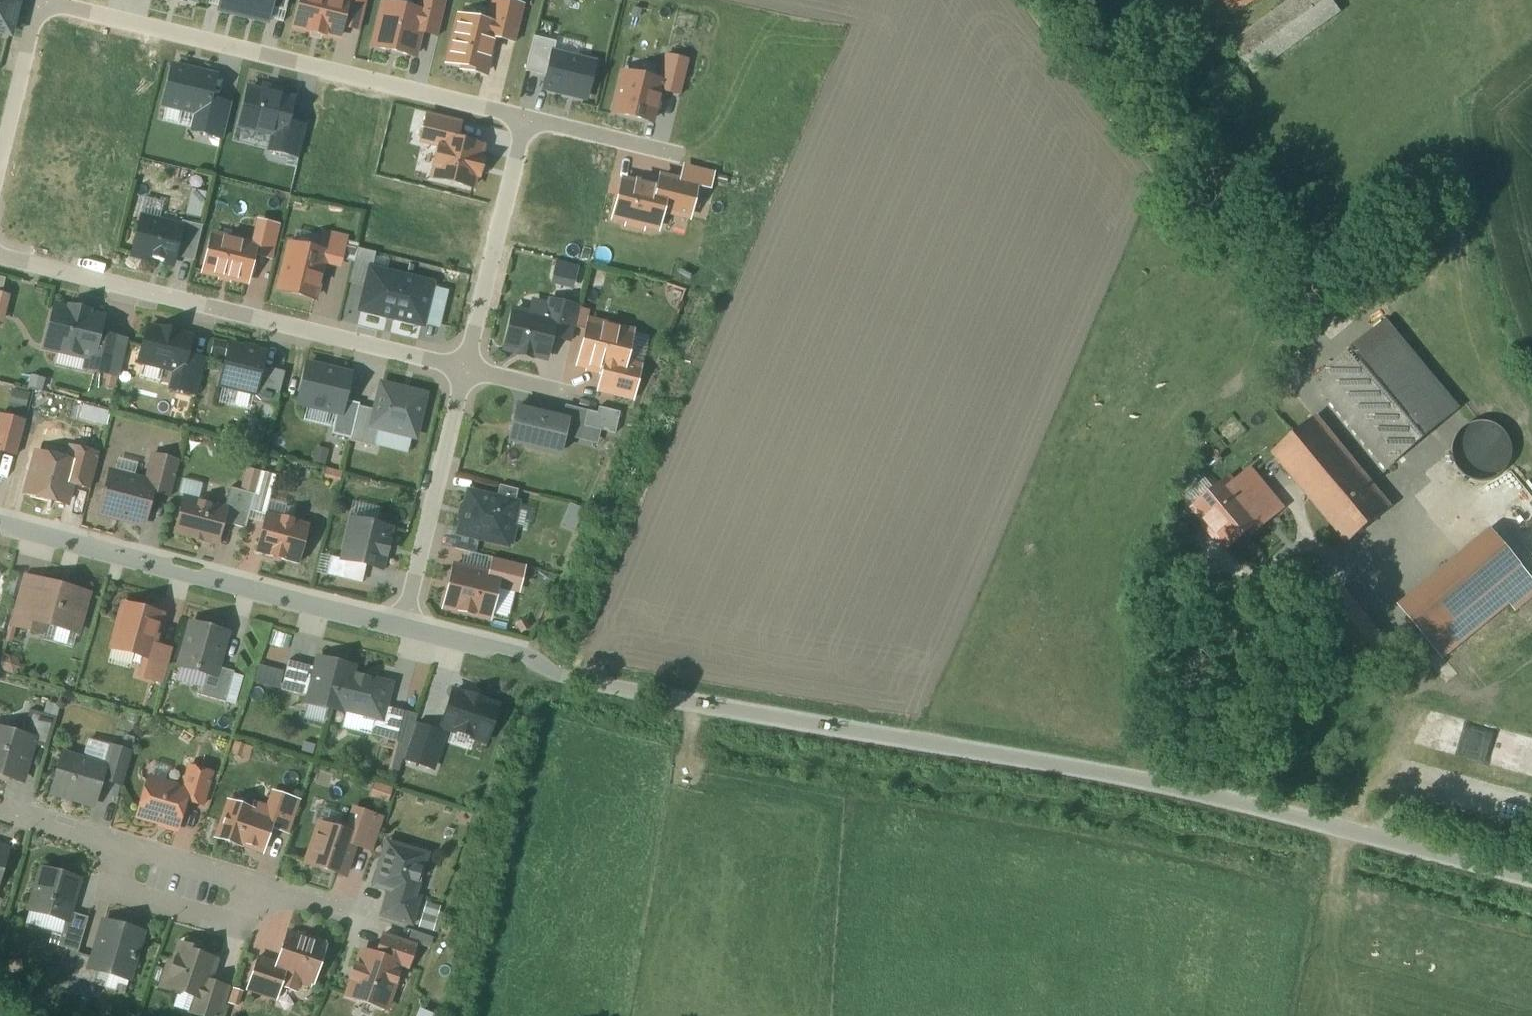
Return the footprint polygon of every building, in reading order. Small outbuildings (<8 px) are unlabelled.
[(9,36),(18,0),(0,0),(0,33),(9,36)] [(221,10),(266,20),(269,5),(271,0),(224,0),(221,10)] [(269,5),(285,9),(287,0),(271,0),(269,5)] [(292,29),(337,40),(340,28),(346,0),(299,0),(292,29)] [(340,28),(359,32),(367,0),(346,0),(340,28)] [(421,34),(437,38),(445,3),(433,0),(420,0),(418,10),(426,12),(421,34)] [(495,39),(514,43),(523,6),(496,0),(492,0),(487,23),(498,26),(495,39)] [(1232,14),(1253,0),(1222,0),(1232,14)] [(1231,45),(1252,74),(1340,11),(1332,0),(1293,0),(1231,45)] [(418,10),(382,2),(372,46),(416,56),(421,34),(426,12),(418,10)] [(487,23),(458,16),(447,64),(462,67),(461,70),(487,76),(495,39),(498,26),(487,23)] [(525,72),(546,77),(552,54),(553,54),(556,42),(534,37),(525,72)] [(594,64),(553,54),(552,54),(546,77),(543,89),(585,99),(594,64)] [(662,81),(659,91),(679,95),(688,61),(664,55),(658,80),(662,81)] [(213,78),(175,69),(165,105),(198,114),(204,115),(208,101),(213,78)] [(658,80),(621,72),(612,113),(652,122),(659,91),(662,81),(658,80)] [(292,100),(249,90),(240,128),(283,138),(292,100)] [(230,107),(208,101),(204,115),(198,114),(194,131),(222,138),(230,107)] [(443,140),(455,143),(459,125),(427,118),(422,141),(442,145),(443,140)] [(298,159),(305,126),(290,123),(282,156),(298,159)] [(455,143),(443,140),(442,145),(434,177),(471,186),(480,149),(455,143)] [(683,166),(680,181),(698,185),(697,187),(710,190),(714,174),(683,166)] [(660,176),(657,188),(669,190),(663,213),(689,220),(697,187),(698,185),(680,181),(660,176)] [(621,179),(610,220),(658,232),(663,213),(669,190),(657,188),(621,179)] [(181,229),(141,219),(132,255),(172,265),(181,229)] [(260,222),(255,248),(253,255),(272,259),(279,226),(260,222)] [(328,234),(324,253),(322,264),(343,269),(349,238),(328,234)] [(255,248),(210,237),(202,270),(247,281),(253,255),(255,248)] [(292,245),(281,292),(314,300),(322,264),(324,253),(292,245)] [(374,271),(365,311),(423,325),(432,284),(374,271)] [(554,321),(550,339),(570,344),(579,306),(548,299),(543,318),(554,321)] [(90,358),(92,358),(98,332),(101,318),(55,307),(45,347),(90,358)] [(512,311),(504,349),(545,358),(550,339),(554,321),(543,318),(512,311)] [(1457,410),(1384,322),(1315,380),(1388,467),(1457,410)] [(631,333),(588,323),(578,364),(601,369),(621,374),(624,361),(631,333)] [(148,327),(139,363),(181,374),(186,354),(190,337),(148,327)] [(128,339),(98,332),(92,358),(90,358),(87,371),(119,379),(128,339)] [(219,388),(255,396),(257,389),(262,367),(265,353),(229,345),(219,388)] [(205,359),(186,354),(181,374),(177,392),(196,397),(205,359)] [(621,374),(601,369),(596,393),(633,402),(642,366),(624,361),(621,374)] [(306,363),(296,405),(336,414),(341,415),(344,401),(351,373),(306,363)] [(284,373),(262,367),(257,389),(279,394),(284,373)] [(426,395),(381,384),(374,412),(370,427),(378,429),(415,438),(426,395)] [(359,405),(344,401),(341,415),(336,414),(332,435),(351,439),(359,405)] [(565,406),(562,420),(568,421),(565,437),(597,445),(601,431),(584,427),(588,411),(565,406)] [(378,429),(370,427),(374,412),(359,408),(351,440),(374,446),(378,429)] [(516,408),(508,441),(561,454),(565,437),(568,421),(562,420),(516,408)] [(597,413),(588,411),(584,427),(601,431),(614,434),(619,413),(599,408),(597,413)] [(0,416),(0,451),(17,456),(25,423),(0,416)] [(1391,508),(1315,418),(1271,454),(1347,545),(1391,508)] [(1499,429),(1492,424),(1484,422),(1476,422),(1467,425),(1461,430),(1456,437),(1453,445),(1454,454),(1456,462),(1462,469),(1469,473),(1477,476),(1485,476),(1494,473),(1500,468),(1505,461),(1508,452),(1507,444),(1505,436),(1499,429)] [(99,455),(70,448),(67,461),(76,463),(71,483),(91,488),(99,455)] [(67,461),(41,454),(37,470),(32,473),(27,493),(66,503),(71,483),(76,463),(67,461)] [(180,462),(152,455),(145,483),(154,485),(152,492),(171,497),(180,462)] [(145,483),(110,474),(101,510),(119,514),(118,517),(144,524),(152,492),(154,485),(145,483)] [(1250,536),(1282,508),(1253,474),(1237,487),(1230,479),(1194,509),(1227,549),(1247,533),(1250,536)] [(254,494),(230,488),(224,509),(226,510),(222,522),(245,529),(254,494)] [(507,545),(517,503),(468,492),(458,534),(507,545)] [(206,499),(199,503),(185,499),(176,532),(217,543),(222,522),(226,510),(224,509),(210,506),(206,499)] [(291,523),(282,521),(283,518),(266,514),(256,553),(272,557),(273,555),(282,558),(282,560),(298,564),(309,525),(292,521),(291,523)] [(353,515),(344,555),(380,564),(390,524),(353,515)] [(1492,530),(1399,607),(1442,658),(1508,603),(1515,611),(1531,596),(1531,579),(1492,530)] [(454,564),(445,606),(486,615),(495,573),(454,564)] [(43,582),(23,576),(10,624),(41,633),(44,623),(32,620),(43,582)] [(88,594),(43,582),(32,620),(44,623),(77,632),(88,594)] [(1321,613),(1337,632),(1360,613),(1344,593),(1321,613)] [(161,615),(124,605),(113,648),(148,658),(149,658),(153,643),(161,615)] [(227,633),(192,624),(180,666),(207,674),(215,676),(217,667),(227,633)] [(172,649),(153,643),(149,658),(148,663),(166,668),(167,663),(168,663),(172,649)] [(166,668),(148,663),(149,658),(148,658),(143,677),(163,683),(168,663),(167,663),(166,668)] [(390,685),(351,675),(353,667),(319,658),(316,668),(309,697),(307,703),(342,712),(343,710),(375,718),(381,720),(385,707),(390,685)] [(316,668),(288,661),(281,690),(309,697),(316,668)] [(215,676),(207,674),(201,696),(226,703),(234,672),(217,667),(215,676)] [(441,727),(485,741),(497,707),(453,693),(441,727)] [(404,712),(385,707),(381,720),(375,718),(370,736),(396,742),(404,712)] [(57,718),(30,710),(23,735),(33,738),(31,744),(48,749),(57,718)] [(445,735),(416,726),(405,760),(434,770),(445,735)] [(0,729),(0,775),(20,781),(31,744),(33,738),(23,735),(0,729)] [(131,753),(108,746),(102,765),(105,766),(101,779),(122,786),(131,753)] [(102,765),(63,754),(53,791),(94,803),(101,779),(105,766),(102,765)] [(212,773),(189,767),(182,790),(188,791),(185,800),(203,806),(212,773)] [(182,790),(148,780),(138,816),(177,827),(185,800),(188,791),(182,790)] [(300,802),(275,794),(266,818),(273,820),(270,828),(289,834),(300,802)] [(251,810),(230,803),(218,838),(239,845),(239,843),(262,851),(270,828),(273,820),(266,818),(250,812),(251,810)] [(382,824),(361,817),(353,840),(360,842),(356,854),(370,858),(382,824)] [(305,871),(348,884),(356,854),(360,842),(353,840),(318,830),(305,871)] [(426,856),(387,844),(375,885),(388,889),(413,897),(414,896),(426,856)] [(78,880),(42,869),(39,881),(35,883),(34,888),(36,891),(30,910),(66,920),(67,920),(69,912),(78,880)] [(413,897),(388,889),(381,916),(412,925),(420,898),(414,896),(413,897)] [(88,918),(69,912),(67,920),(66,920),(58,946),(78,952),(88,918)] [(142,933),(104,922),(93,958),(91,968),(94,969),(129,979),(142,933)] [(301,939),(286,934),(276,965),(274,970),(285,974),(298,978),(297,982),(311,986),(312,982),(314,983),(326,947),(324,947),(326,943),(309,938),(309,940),(302,937),(301,939)] [(349,999),(389,1013),(414,945),(383,934),(375,955),(365,952),(349,999)] [(201,952),(181,945),(174,965),(169,964),(161,987),(180,994),(181,992),(195,997),(202,999),(208,982),(215,960),(200,955),(201,952)] [(93,958),(78,954),(71,979),(95,986),(98,975),(92,973),(94,969),(91,968),(93,958)] [(276,965),(257,959),(247,989),(277,999),(285,974),(274,970),(276,965)] [(202,999),(195,997),(190,1012),(202,1015),(218,1015),(227,989),(208,982),(202,999)]
